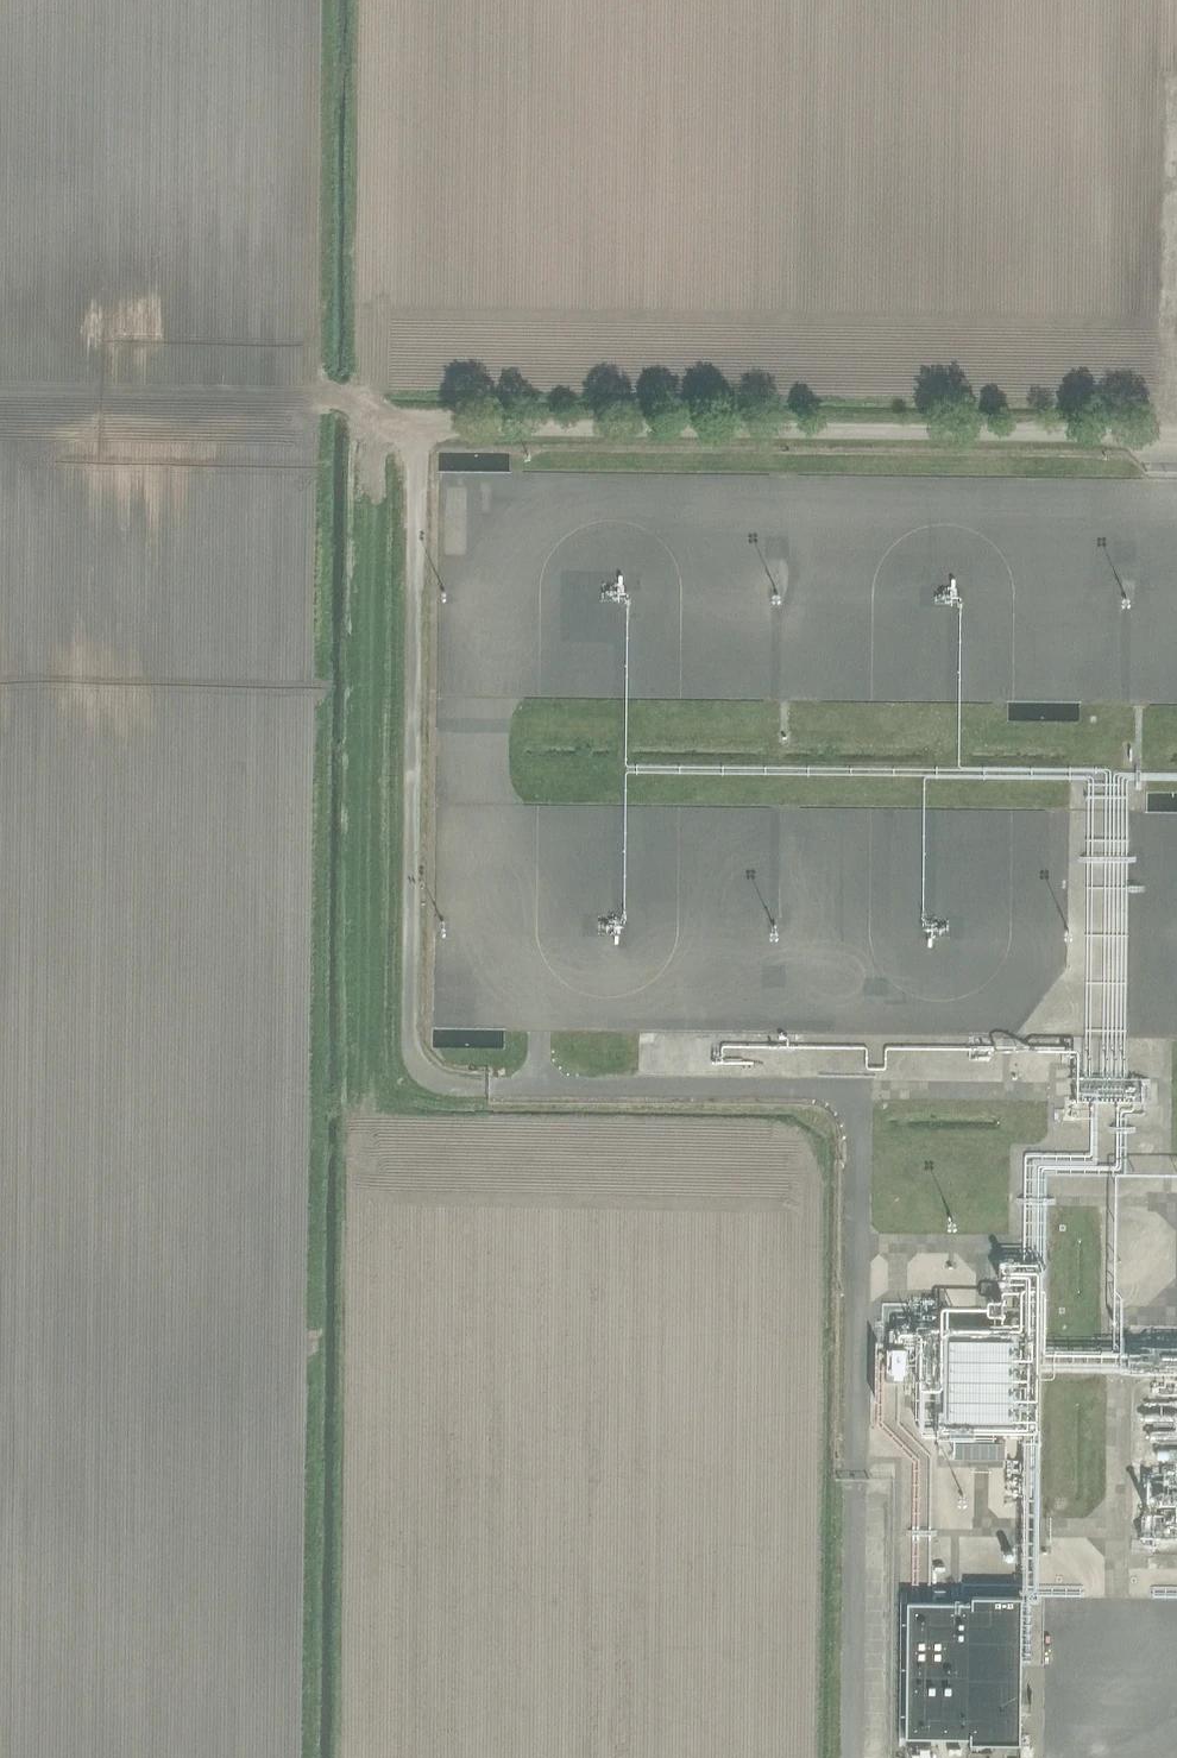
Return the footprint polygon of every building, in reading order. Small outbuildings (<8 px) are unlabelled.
[(902,1346),(902,1377),(916,1377),(916,1346),(902,1346)] [(973,1739),(974,1744),(1021,1744),(1022,1599),(973,1599),(973,1605),(909,1605),(910,1739),(973,1739)]
